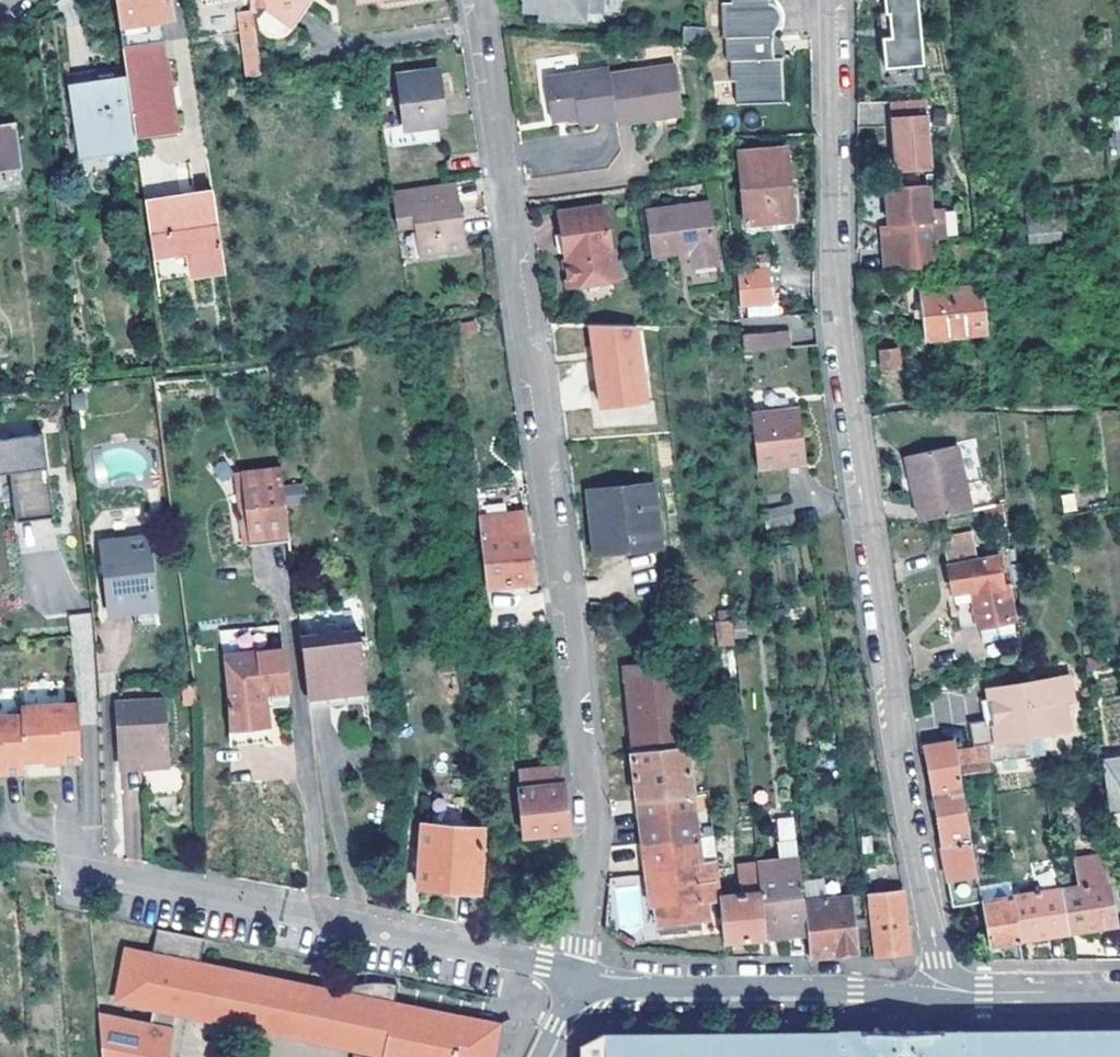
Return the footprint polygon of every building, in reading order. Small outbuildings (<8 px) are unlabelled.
[(122,46),(156,42),(165,41),(162,19),(173,17),(170,0),(115,0),(122,46)] [(252,10),(269,8),(291,23),(308,2),(305,0),(251,0),(252,10)] [(532,15),(543,15),(543,23),(587,23),(588,15),(605,16),(606,0),(529,0),(532,15)] [(733,2),(724,3),(725,38),(728,39),(729,60),(732,61),(733,82),(737,82),(739,104),(785,102),(783,59),(776,58),(775,54),(774,47),(774,41),(775,36),(778,31),(781,27),(784,23),(786,19),(786,16),(784,12),(781,8),(777,4),(772,2),(772,0),(733,0),(733,2)] [(922,66),(917,0),(884,0),(885,15),(889,15),(890,39),(882,39),(884,69),(922,66)] [(242,33),(255,32),(253,13),(240,16),(242,33)] [(882,39),(890,39),(889,15),(885,15),(880,16),(882,39)] [(255,32),(242,33),(249,77),(261,74),(255,32)] [(122,46),(125,67),(159,62),(156,42),(122,46)] [(125,71),(136,139),(179,132),(169,60),(159,62),(125,67),(125,71)] [(653,114),(686,109),(680,68),(613,77),(619,118),(620,124),(654,120),(653,114)] [(448,122),(457,120),(449,70),(397,77),(405,129),(396,131),(399,148),(451,139),(448,122)] [(554,121),(569,119),(594,115),(595,122),(619,118),(613,77),(612,70),(547,79),(554,121)] [(125,71),(70,77),(81,154),(137,146),(136,139),(125,71)] [(653,114),(654,120),(687,116),(686,109),(653,114)] [(594,115),(569,119),(571,126),(595,122),(594,115)] [(931,118),(895,119),(897,171),(933,170),(931,118)] [(81,154),(82,165),(139,158),(138,157),(137,146),(81,154)] [(793,228),(785,159),(741,165),(748,233),(793,228)] [(465,254),(455,184),(394,194),(399,230),(413,228),(418,235),(422,261),(465,254)] [(886,250),(887,270),(916,270),(939,269),(941,269),(940,241),(940,214),(939,187),(933,187),(891,189),(892,226),(893,250),(886,250)] [(189,251),(193,275),(224,269),(213,192),(145,202),(153,256),(189,251)] [(656,249),(677,245),(690,243),(691,249),(693,262),(717,258),(709,196),(649,204),(656,249)] [(563,230),(557,231),(559,250),(568,255),(572,284),(616,277),(606,204),(561,210),(563,230)] [(1063,244),(1061,213),(1049,214),(1049,223),(1028,225),(1030,247),(1063,244)] [(940,214),(940,241),(949,240),(948,214),(940,214)] [(1049,223),(1049,214),(1027,216),(1028,225),(1049,223)] [(157,281),(193,275),(189,251),(153,256),(157,281)] [(759,301),(773,299),(770,267),(750,268),(753,301),(759,301)] [(986,330),(981,284),(918,291),(922,337),(986,330)] [(773,299),(759,301),(760,313),(786,310),(785,298),(773,299)] [(629,475),(675,470),(661,329),(614,327),(629,475)] [(745,352),(790,348),(788,330),(743,335),(745,352)] [(897,365),(896,349),(881,350),(882,366),(897,365)] [(752,416),(757,469),(807,464),(800,411),(783,413),(784,418),(775,419),(774,414),(752,416)] [(920,517),(971,502),(955,440),(903,453),(920,517)] [(0,442),(0,476),(13,476),(14,526),(50,525),(47,441),(0,442)] [(243,510),(237,516),(238,525),(245,529),(247,542),(288,537),(279,463),(238,468),(243,510)] [(243,510),(238,468),(232,469),(237,516),(243,510)] [(652,486),(592,493),(598,549),(657,543),(652,486)] [(151,557),(143,492),(94,499),(101,563),(151,557)] [(1075,494),(1062,496),(1065,511),(1078,508),(1075,494)] [(766,522),(795,519),(794,503),(764,506),(766,522)] [(480,516),(489,593),(496,593),(495,585),(533,581),(525,510),(480,516)] [(245,529),(238,525),(240,543),(247,542),(245,529)] [(971,538),(945,542),(955,591),(973,588),(981,625),(1013,619),(1006,585),(1000,555),(976,560),(971,538)] [(1006,555),(1000,555),(1006,585),(1012,584),(1006,555)] [(151,557),(101,563),(102,571),(152,565),(151,557)] [(1022,562),(1011,562),(1013,585),(1023,584),(1022,562)] [(961,628),(981,625),(973,588),(955,591),(961,628)] [(1029,588),(1019,589),(1021,603),(1030,602),(1029,588)] [(735,644),(732,620),(719,621),(722,646),(735,644)] [(344,688),(345,691),(367,688),(360,629),(340,631),(339,628),(337,625),(335,624),(332,622),(329,623),(327,624),(324,626),(323,630),(322,630),(321,633),(301,635),(308,696),(330,693),(332,689),(334,686),(337,685),(339,684),(342,685),(344,688)] [(633,752),(689,746),(679,658),(623,665),(633,752)] [(227,676),(231,748),(271,744),(266,697),(289,695),(286,669),(227,676)] [(988,691),(991,709),(996,708),(998,718),(992,719),(970,724),(974,749),(992,746),(994,761),(1035,755),(1032,738),(1072,731),(1068,701),(1075,700),(1071,675),(988,691)] [(330,693),(345,691),(344,688),(342,685),(339,684),(337,685),(334,686),(332,689),(330,693)] [(1095,703),(1097,713),(1119,709),(1119,699),(1095,703)] [(169,766),(165,701),(115,703),(117,755),(118,760),(148,759),(148,767),(169,766)] [(0,715),(0,768),(3,768),(4,772),(24,772),(23,759),(60,757),(60,762),(81,761),(78,704),(21,706),(21,714),(0,715)] [(945,844),(973,838),(969,814),(966,814),(959,776),(962,775),(961,769),(958,751),(957,743),(927,749),(938,806),(945,844)] [(633,752),(638,795),(694,788),(689,746),(633,752)] [(958,751),(961,769),(995,764),(994,761),(992,746),(974,749),(958,751)] [(1104,755),(1113,808),(1119,807),(1119,753),(1104,755)] [(118,760),(118,768),(148,767),(148,759),(118,760)] [(1060,774),(1059,762),(1047,764),(1049,776),(1060,774)] [(147,771),(149,792),(178,790),(176,768),(147,771)] [(523,833),(569,829),(564,771),(519,774),(523,833)] [(638,795),(643,840),(699,834),(694,788),(638,795)] [(798,849),(795,822),(772,825),(775,851),(798,849)] [(479,889),(483,827),(422,823),(418,886),(479,889)] [(703,862),(699,834),(643,840),(651,905),(655,904),(657,921),(709,915),(707,898),(720,897),(720,895),(716,861),(703,862)] [(973,838),(945,844),(941,845),(953,905),(983,900),(973,838)] [(807,931),(803,899),(798,849),(775,851),(777,868),(758,870),(760,890),(764,935),(765,938),(807,931)] [(1062,870),(1063,886),(1070,930),(1116,922),(1109,878),(1104,852),(1073,858),(1077,884),(1070,885),(1068,869),(1062,870)] [(760,890),(758,870),(742,872),(744,892),(760,890)] [(639,875),(610,877),(613,932),(642,930),(639,875)] [(1020,939),(1070,930),(1063,886),(1013,894),(1020,939)] [(907,928),(903,888),(868,892),(875,953),(893,951),(909,949),(907,928)] [(720,897),(724,939),(764,935),(760,890),(744,892),(720,895),(720,897)] [(983,900),(990,944),(1020,939),(1013,894),(983,900)] [(803,899),(807,931),(809,953),(831,951),(859,948),(852,895),(803,899)] [(184,1045),(170,1043),(177,1012),(342,1045),(371,1051),(382,1053),(381,1056),(490,1056),(498,1024),(486,1022),(395,1004),(399,982),(375,981),(364,982),(337,989),(335,991),(201,965),(207,937),(159,928),(154,955),(127,950),(117,1000),(158,1008),(152,1039),(137,1035),(133,1056),(181,1056),(184,1045)] [(582,1045),(582,1056),(1119,1056),(1119,1028),(839,1031),(839,1037),(605,1033),(582,1045)] [(342,1045),(340,1056),(370,1056),(371,1051),(342,1045)]
